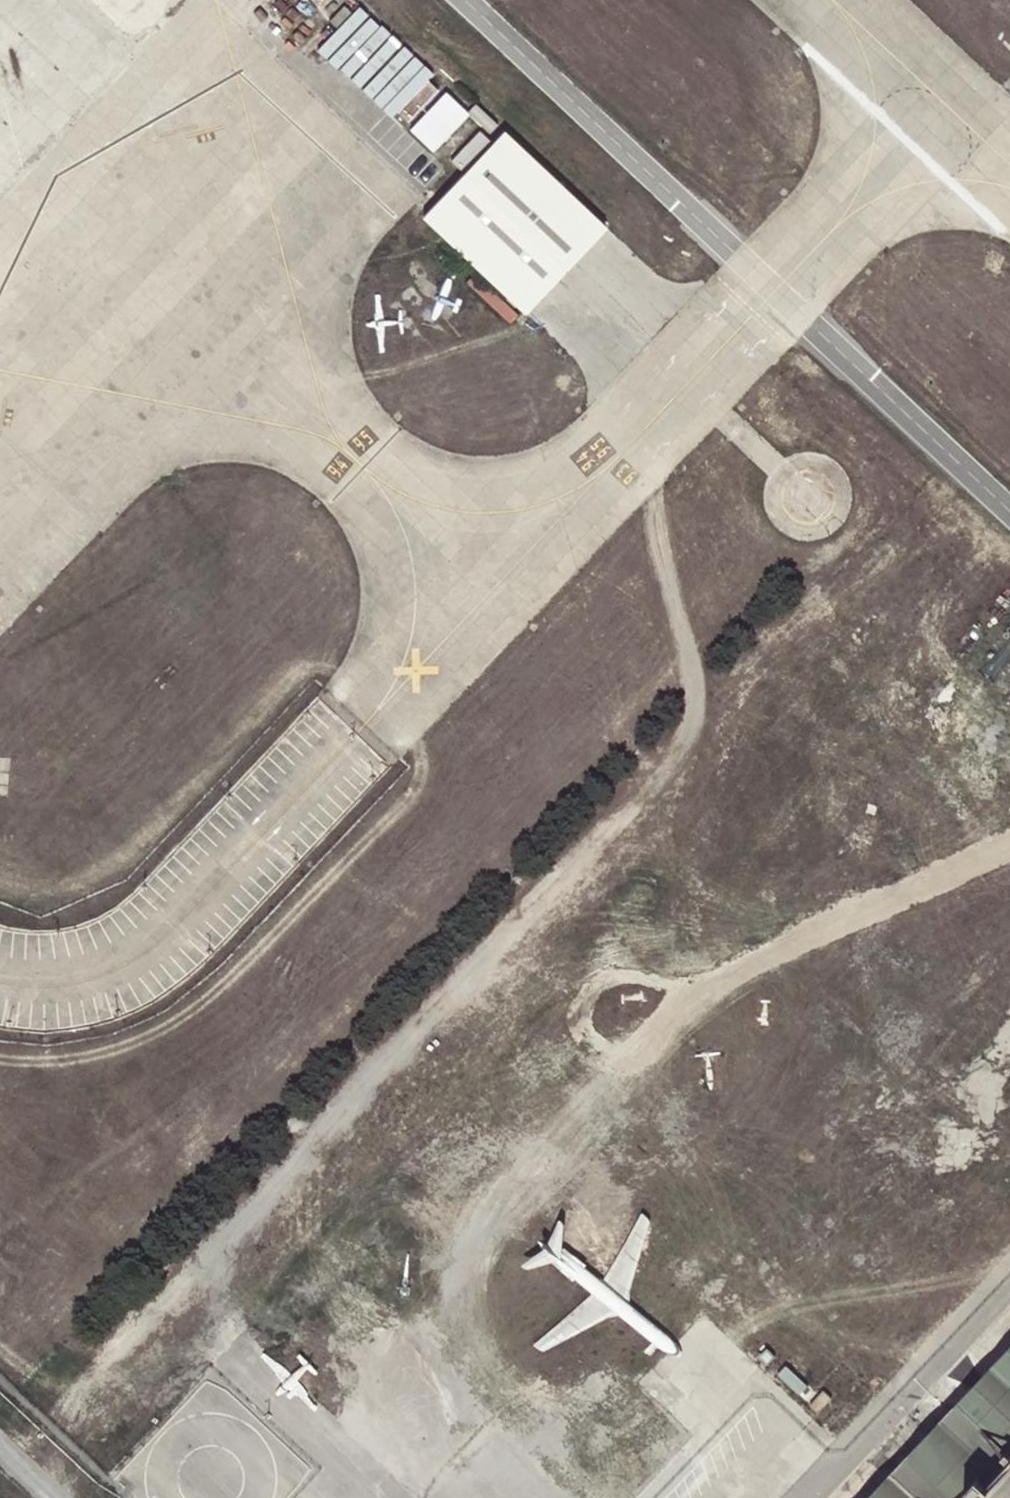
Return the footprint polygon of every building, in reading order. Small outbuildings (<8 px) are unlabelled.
[(486,121),(454,91),(443,102),(476,132),(486,121)] [(402,124),(413,134),(443,102),(432,92),(402,124)] [(463,164),(484,141),(476,132),(454,155),(463,164)] [(597,226),(498,133),(418,217),(517,310),(597,226)] [(872,1497),(1009,1497),(1009,1350),(872,1497)] [(819,1414),(841,1394),(833,1386),(812,1407),(819,1414)]
